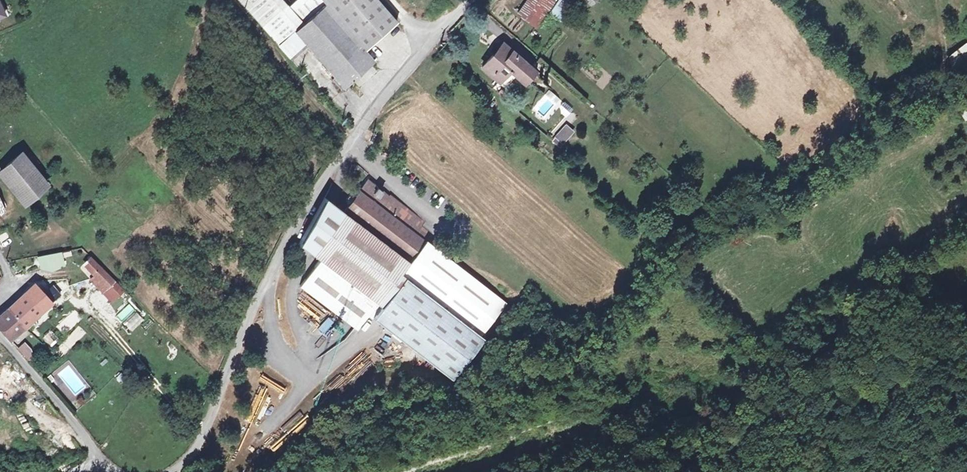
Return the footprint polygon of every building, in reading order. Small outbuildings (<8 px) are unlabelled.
[(233,6),(272,50),(289,36),(328,81),(325,84),(334,93),(368,64),(358,53),(391,24),(369,0),(294,0),(283,10),(274,0),(228,0),(233,6)] [(515,13),(532,26),(552,0),(524,0),(515,13)] [(571,5),(565,0),(560,0),(549,14),(559,21),(571,5)] [(966,57),(966,44),(964,40),(945,54),(954,67),(966,57)] [(503,42),(482,66),(499,80),(493,86),(505,97),(523,75),(511,65),(519,56),(503,42)] [(565,117),(571,108),(563,103),(557,111),(565,117)] [(566,126),(555,138),(561,143),(571,131),(566,126)] [(1,171),(26,204),(47,185),(20,153),(1,171)] [(395,276),(398,279),(478,341),(504,309),(422,242),(428,235),(419,227),(423,223),(388,195),(387,197),(367,181),(370,177),(358,167),(350,177),(354,180),(344,192),(353,199),(340,216),(403,266),(395,276)] [(372,311),(398,279),(395,276),(403,266),(340,216),(321,201),(314,214),(294,248),(313,262),(370,309),(372,311)] [(68,266),(67,252),(38,255),(39,270),(68,266)] [(81,266),(101,286),(108,279),(89,259),(81,266)] [(370,309),(313,262),(291,290),(348,333),(361,320),(370,309)] [(119,290),(108,279),(101,286),(111,297),(119,290)] [(372,311),(370,309),(361,320),(448,387),(483,344),(478,341),(398,279),(372,311)] [(36,283),(5,312),(22,329),(61,293),(53,284),(44,292),(36,283)] [(5,312),(0,317),(0,335),(6,342),(22,329),(5,312)] [(24,341),(17,348),(28,360),(35,353),(24,341)] [(52,349),(56,356),(67,350),(64,343),(52,349)]
